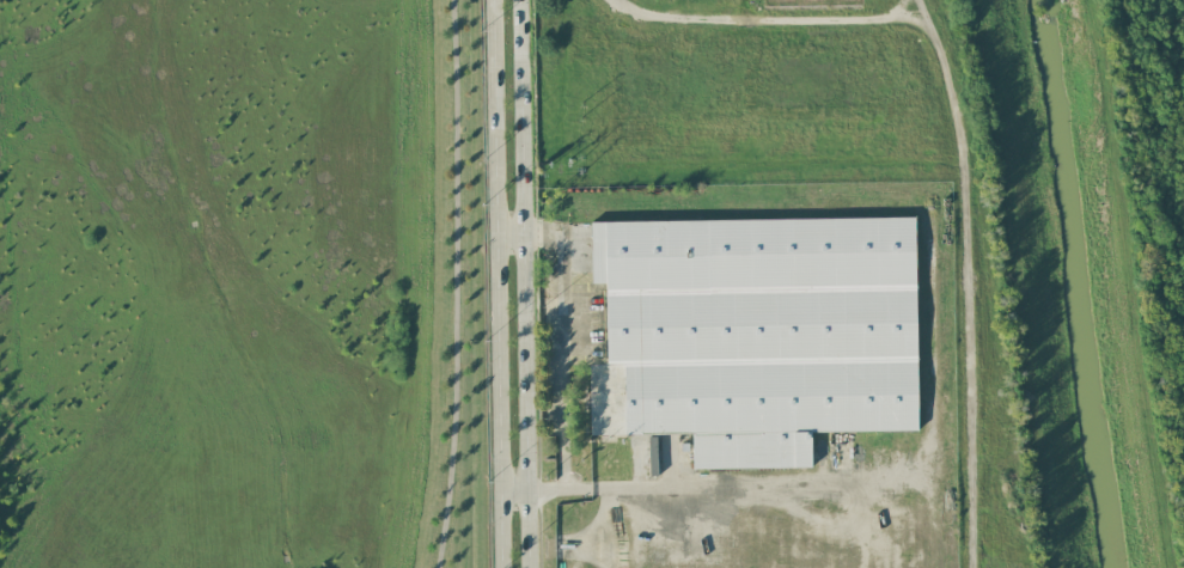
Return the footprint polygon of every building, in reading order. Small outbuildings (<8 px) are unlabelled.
[(917,431),(914,217),(591,222),(592,284),(605,283),(606,366),(592,366),(592,377),(590,377),(591,435),(692,434),(692,469),(811,468),(811,432),(917,431)]
